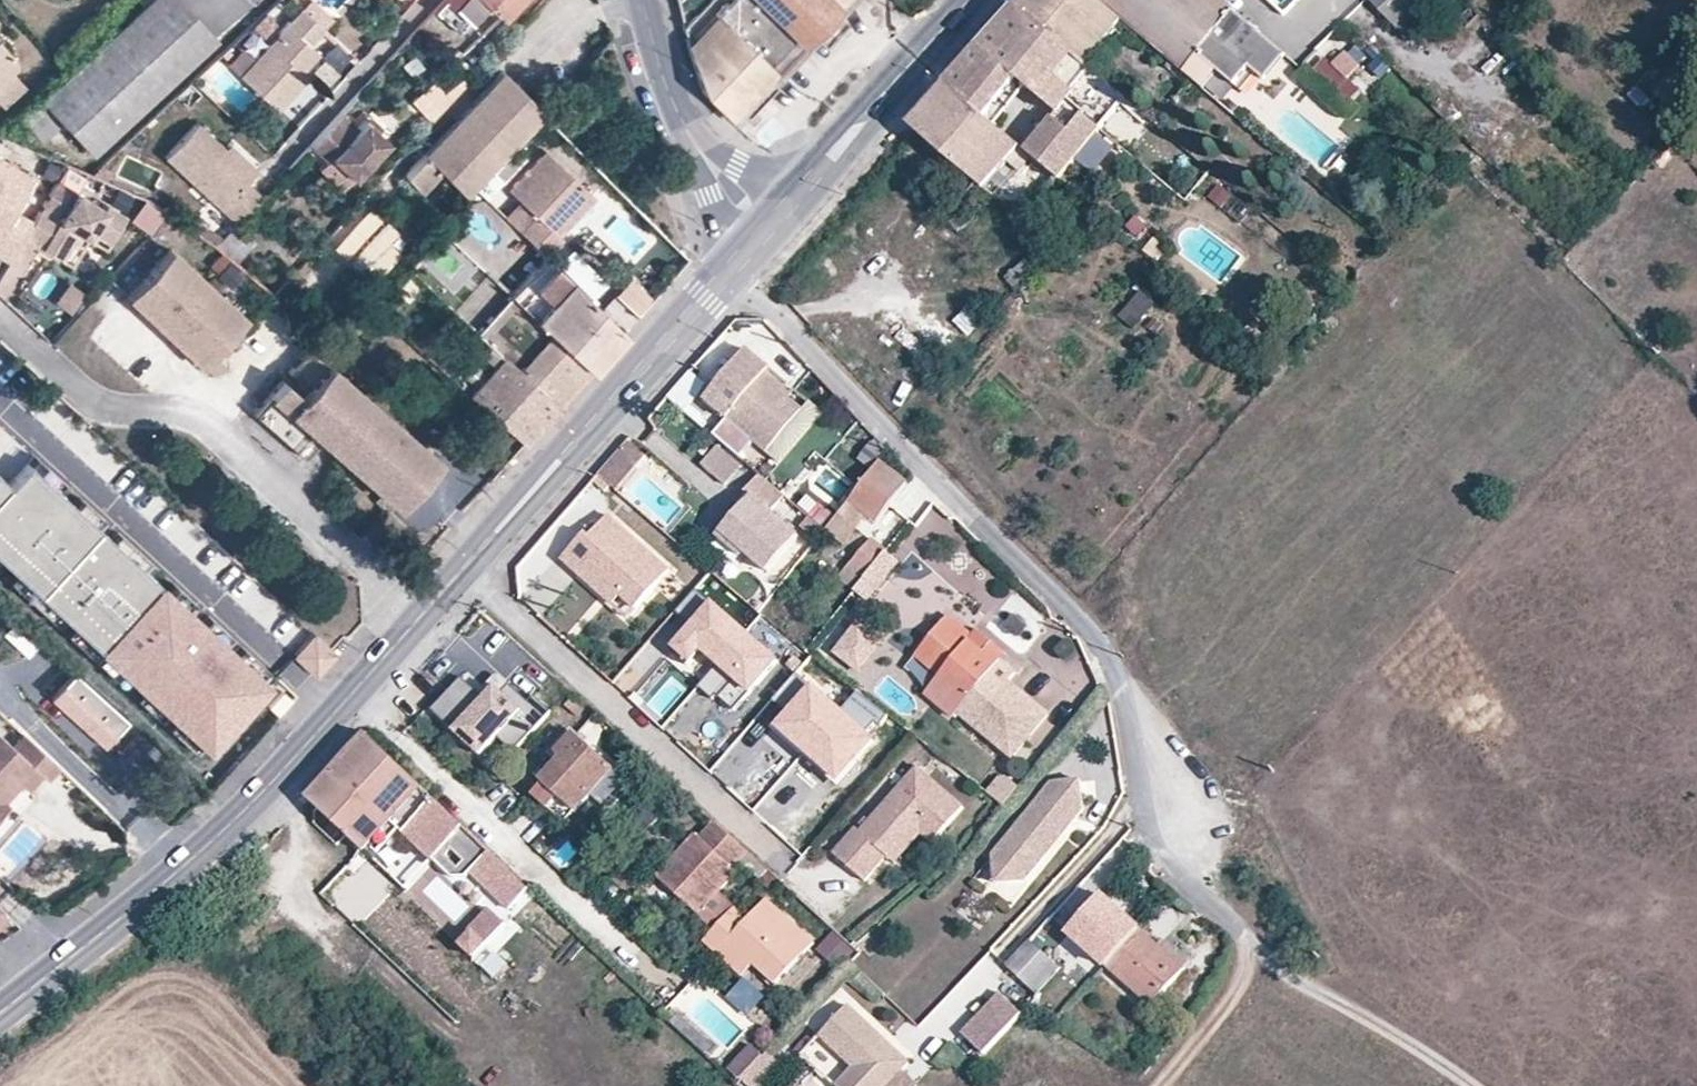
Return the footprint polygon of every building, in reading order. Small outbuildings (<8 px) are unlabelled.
[(19,117),(41,141),(62,122),(91,155),(216,39),(179,0),(144,0),(19,117)] [(301,8),(307,13),(323,28),(331,20),(309,0),(308,0),(301,8)] [(434,10),(457,35),(486,4),(502,18),(518,0),(443,0),(434,10)] [(776,72),(813,34),(834,12),(845,0),(728,0),(714,14),(722,22),(723,21),(776,72)] [(834,12),(840,17),(846,22),(866,0),(845,0),(834,12)] [(1015,8),(1073,55),(1086,66),(1123,23),(1097,0),(1022,0),(1015,8)] [(1123,23),(1161,55),(1178,70),(1183,73),(1213,38),(1234,13),(1236,11),(1223,0),(1097,0),(1123,23)] [(1428,0),(1368,0),(1397,30),(1428,0)] [(309,45),(323,28),(307,13),(301,8),(240,77),(278,109),(305,79),(297,72),(316,51),(309,45)] [(1015,8),(971,57),(1012,88),(1018,80),(1027,87),(1059,115),(1069,104),(1090,120),(1099,128),(1124,99),(1086,66),(1073,55),(1015,8)] [(846,22),(840,17),(834,12),(813,34),(818,39),(824,44),(846,22)] [(1287,57),(1234,13),(1213,38),(1183,73),(1203,90),(1218,72),(1236,87),(1250,69),(1266,82),(1287,57)] [(688,51),(690,55),(722,22),(714,14),(686,42),(688,51)] [(703,94),(728,120),(776,72),(723,21),(722,22),(690,55),(703,94)] [(240,44),(254,54),(267,34),(253,24),(240,44)] [(781,77),(815,41),(818,39),(813,34),(776,72),(781,77)] [(6,72),(14,66),(13,59),(0,44),(0,79),(6,72)] [(1345,51),(1333,63),(1347,77),(1360,66),(1345,51)] [(1003,98),(986,118),(995,126),(1012,105),(1027,87),(1018,80),(1012,88),(971,57),(960,69),(1003,98)] [(1003,98),(960,69),(947,85),(986,118),(1003,98)] [(440,170),(463,193),(540,110),(500,71),(401,177),(418,193),(440,170)] [(0,79),(0,108),(21,88),(6,72),(0,79)] [(728,120),(734,125),(777,81),(781,77),(776,72),(728,120)] [(947,85),(911,126),(985,189),(1021,148),(1015,142),(995,126),(986,118),(947,85)] [(1035,132),(1021,148),(1058,179),(1079,153),(1093,135),(1099,128),(1090,120),(1069,104),(1059,115),(1041,138),(1035,132)] [(359,123),(343,109),(309,146),(326,161),(329,157),(351,177),(386,139),(377,131),(363,118),(359,123)] [(370,110),(363,118),(377,131),(384,123),(370,110)] [(248,118),(241,126),(253,137),(261,129),(248,118)] [(236,226),(263,196),(247,181),(250,177),(225,152),(197,125),(166,157),(236,226)] [(1095,171),(1111,144),(1095,134),(1079,162),(1095,171)] [(225,152),(250,177),(256,171),(231,146),(225,152)] [(520,231),(545,255),(562,238),(558,234),(569,221),(566,219),(572,213),(576,215),(593,196),(545,149),(509,189),(536,214),(520,231)] [(5,260),(18,237),(29,218),(8,205),(26,172),(0,156),(0,257),(5,260)] [(516,196),(487,171),(473,187),(502,212),(516,196)] [(59,215),(38,204),(29,218),(18,237),(57,259),(67,241),(72,244),(78,234),(82,226),(89,229),(108,239),(123,212),(103,201),(101,205),(72,190),(59,215)] [(143,195),(127,216),(148,232),(164,211),(143,195)] [(367,204),(327,248),(354,272),(394,229),(367,204)] [(264,246),(282,225),(261,208),(244,228),(264,246)] [(566,219),(569,221),(576,215),(572,213),(566,219)] [(85,237),(89,229),(82,226),(78,234),(85,237)] [(235,227),(218,246),(240,265),(250,254),(247,252),(254,242),(235,227)] [(199,365),(243,315),(171,250),(126,298),(199,365)] [(508,294),(589,369),(591,367),(622,331),(546,256),(508,294)] [(247,271),(273,293),(286,280),(257,258),(247,271)] [(629,322),(653,297),(629,275),(605,300),(629,322)] [(82,292),(67,282),(54,302),(69,312),(82,292)] [(1129,325),(1156,308),(1147,293),(1120,310),(1129,325)] [(501,356),(554,407),(577,382),(589,369),(508,294),(485,317),(478,311),(467,324),(501,356)] [(950,320),(966,338),(983,323),(967,306),(950,320)] [(285,332),(294,322),(282,311),(273,321),(285,332)] [(1329,313),(1318,324),(1328,334),(1340,323),(1329,313)] [(319,438),(336,452),(377,406),(309,347),(288,371),(294,377),(291,381),(301,389),(296,394),(286,385),(280,381),(251,414),(274,434),(279,429),(291,438),(285,444),(301,458),(319,438)] [(793,406),(778,395),(771,390),(775,385),(755,371),(759,366),(735,347),(695,399),(760,449),(793,406)] [(469,394),(523,442),(524,441),(554,407),(501,356),(469,394)] [(778,381),(759,366),(755,371),(775,385),(778,381)] [(771,390),(778,395),(781,390),(775,385),(771,390)] [(793,406),(760,449),(778,464),(820,413),(800,397),(793,406)] [(336,452),(366,479),(372,471),(386,483),(380,491),(393,503),(405,489),(401,485),(413,469),(418,474),(434,456),(377,406),(336,452)] [(274,434),(285,444),(291,438),(279,429),(274,434)] [(631,442),(621,454),(639,470),(649,458),(631,442)] [(200,735),(261,668),(21,447),(2,468),(0,467),(0,550),(200,735)] [(740,466),(716,447),(700,466),(724,485),(740,466)] [(621,454),(602,476),(620,491),(639,470),(621,454)] [(834,521),(826,530),(844,546),(864,521),(866,522),(869,520),(876,524),(907,483),(880,462),(834,521)] [(405,489),(418,474),(413,469),(401,485),(405,489)] [(372,471),(366,479),(380,491),(386,483),(372,471)] [(784,497),(758,475),(743,491),(751,497),(743,506),(717,536),(718,537),(745,562),(750,557),(767,572),(799,536),(771,512),(784,497)] [(751,497),(743,491),(736,499),(743,506),(751,497)] [(596,534),(588,543),(584,540),(564,562),(583,578),(591,569),(623,598),(637,611),(659,587),(667,577),(606,523),(596,534)] [(592,531),(584,540),(588,543),(596,534),(592,531)] [(745,562),(718,537),(712,544),(740,569),(745,562)] [(839,576),(854,590),(866,576),(880,559),(881,556),(886,551),(872,539),(839,576)] [(880,559),(866,576),(876,588),(894,567),(881,556),(880,559)] [(591,569),(583,578),(615,607),(623,598),(591,569)] [(749,632),(700,589),(679,612),(696,627),(674,651),(679,655),(690,665),(704,649),(721,664),(749,632)] [(948,615),(915,655),(940,675),(926,693),(955,716),(958,712),(973,724),(1009,680),(1016,671),(1002,659),(988,648),(984,653),(967,638),(971,634),(948,615)] [(971,634),(967,638),(984,653),(988,648),(1002,659),(1007,653),(977,628),(971,634)] [(315,674),(335,651),(313,631),(292,654),(315,674)] [(781,661),(749,632),(721,664),(700,687),(710,696),(715,700),(719,696),(736,711),(781,661)] [(498,738),(514,753),(552,712),(535,696),(529,702),(510,685),(502,693),(496,687),(485,699),(462,679),(432,712),(481,757),(498,738)] [(802,753),(841,709),(809,680),(769,724),(785,737),(802,753)] [(1051,714),(1009,680),(973,724),(1015,758),(1051,714)] [(288,698),(279,690),(266,705),(274,713),(288,698)] [(856,691),(841,709),(864,730),(873,720),(878,724),(886,714),(856,691)] [(841,709),(802,753),(817,766),(832,779),(871,736),(864,730),(841,709)] [(21,731),(20,730),(7,743),(0,736),(0,777),(7,769),(15,777),(22,785),(37,770),(42,775),(55,761),(21,731)] [(591,794),(614,768),(575,733),(557,753),(562,758),(542,781),(543,783),(532,794),(564,822),(591,794)] [(461,825),(366,735),(309,798),(364,851),(370,845),(392,822),(401,831),(428,859),(430,857),(461,825)] [(628,781),(614,768),(591,794),(604,807),(628,781)] [(15,777),(7,769),(0,777),(0,792),(15,777)] [(933,847),(966,812),(920,770),(862,833),(858,830),(834,856),(848,868),(865,884),(887,859),(914,830),(922,837),(933,847)] [(998,775),(987,793),(1004,804),(1015,785),(998,775)] [(995,852),(996,870),(1007,869),(1008,880),(1027,878),(1048,852),(1046,841),(1053,832),(1064,831),(1085,806),(1082,775),(1054,779),(995,852)] [(768,870),(714,821),(699,838),(697,835),(657,875),(698,912),(717,892),(736,871),(732,868),(739,859),(760,878),(768,870)] [(379,853),(401,831),(392,822),(370,845),(379,853)] [(527,887),(461,825),(430,857),(456,883),(468,871),(506,908),(527,887)] [(895,866),(922,837),(914,830),(887,859),(895,866)] [(1046,841),(1048,852),(1064,831),(1053,832),(1046,841)] [(262,848),(277,864),(283,857),(268,842),(262,848)] [(1007,869),(996,870),(998,881),(1008,880),(1007,869)] [(718,924),(734,908),(717,892),(698,912),(687,925),(703,940),(718,924)] [(1151,1005),(1184,968),(1157,945),(1100,895),(1068,931),(1151,1005)] [(718,924),(703,940),(743,975),(753,963),(775,984),(813,942),(766,898),(748,920),(734,908),(718,924)] [(484,944),(503,923),(488,909),(468,929),(484,944)] [(484,944),(468,929),(458,939),(474,953),(484,944)] [(834,930),(816,947),(835,967),(853,949),(834,930)] [(1005,963),(1035,993),(1059,967),(1067,974),(1080,960),(1059,941),(1045,954),(1029,938),(1005,963)] [(1157,945),(1184,968),(1189,962),(1164,938),(1157,945)] [(1059,967),(1035,993),(1042,1000),(1067,974),(1059,967)] [(982,1053),(1023,1014),(1000,990),(959,1030),(982,1053)] [(900,1070),(909,1061),(892,1046),(886,1052),(880,1047),(887,1040),(848,1004),(820,1034),(853,1066),(835,1084),(836,1085),(885,1085),(900,1070)] [(1153,1029),(1166,1040),(1174,1030),(1161,1018),(1153,1029)] [(892,1046),(887,1040),(880,1047),(886,1052),(892,1046)] [(750,1044),(727,1069),(738,1079),(761,1055),(750,1044)] [(885,1085),(914,1085),(915,1085),(900,1070),(885,1085)]
